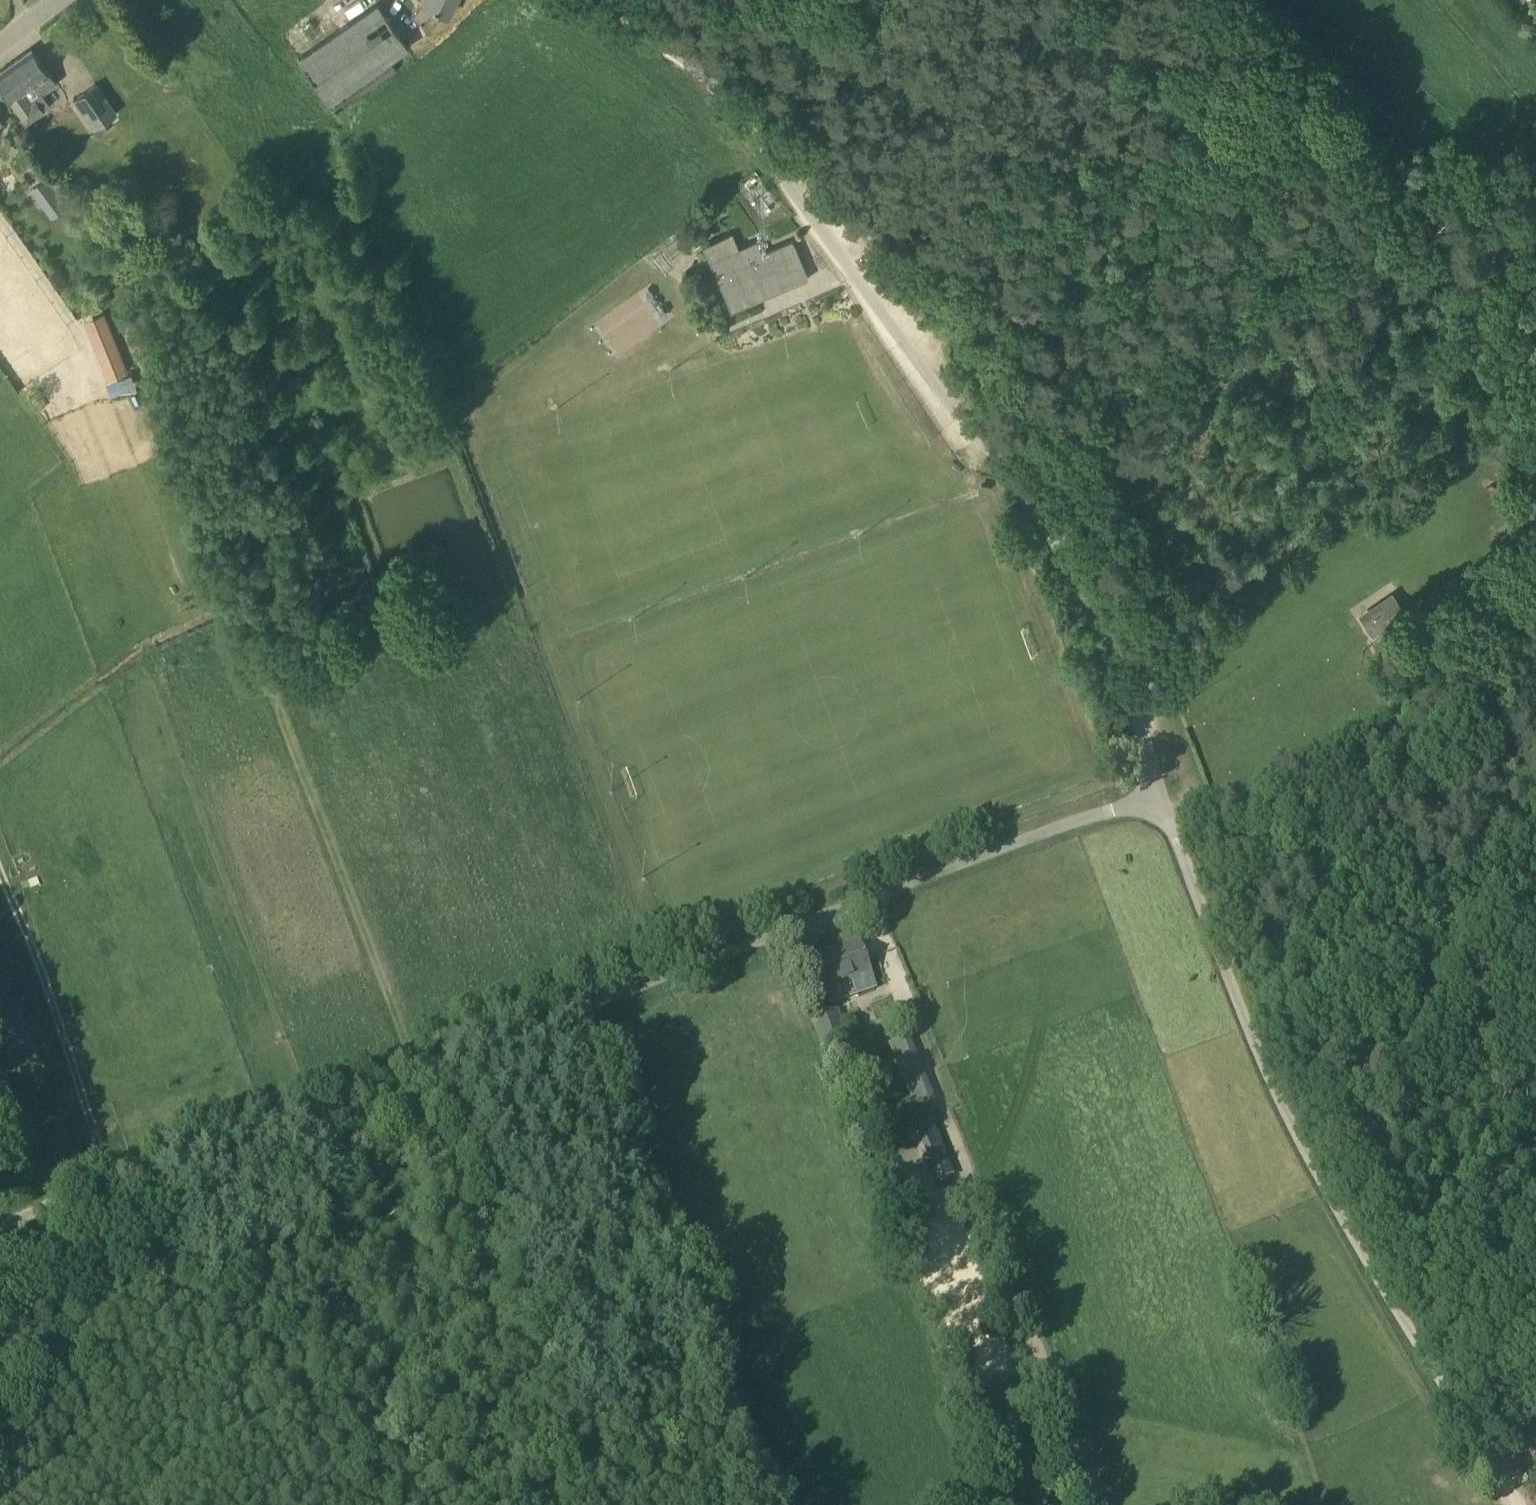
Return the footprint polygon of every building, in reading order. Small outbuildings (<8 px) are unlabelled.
[(448,15),(456,0),(423,0),(422,2),(423,2),(412,16),(422,24),(435,8),(448,15)] [(378,3),(299,58),(336,111),(397,69),(391,60),(409,47),(378,3)] [(42,92),(57,82),(32,47),(0,70),(0,85),(26,121),(44,109),(35,97),(31,100),(24,89),(35,82),(42,92)] [(117,114),(108,100),(96,84),(75,99),(96,129),(117,114)] [(43,206),(58,195),(45,178),(30,189),(43,206)] [(731,311),(790,286),(809,278),(792,240),(763,252),(757,240),(739,247),(732,232),(703,244),(731,311)] [(128,371),(105,312),(84,320),(108,380),(128,371)] [(1375,634),(1406,612),(1397,599),(1366,621),(1375,634)] [(854,981),(859,994),(875,987),(858,943),(813,960),(830,1004),(839,1000),(834,989),(854,981)] [(822,1047),(846,1038),(837,1013),(813,1022),(822,1047)] [(915,1111),(937,1102),(909,1036),(888,1045),(915,1111)] [(938,1184),(957,1176),(933,1118),(915,1125),(938,1184)]
